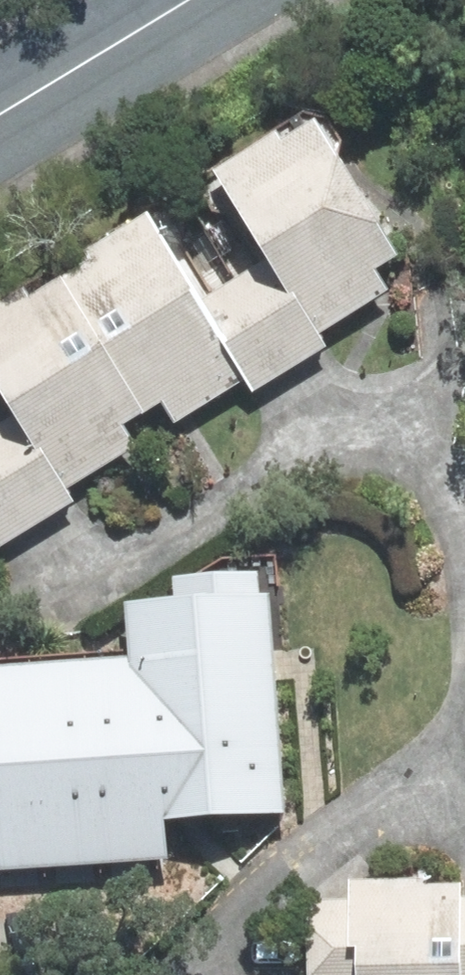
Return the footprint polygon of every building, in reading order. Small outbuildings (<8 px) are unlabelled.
[(392,282),(296,134),(210,190),(261,269),(189,315),(139,238),(0,327),(0,409),(12,428),(0,436),(0,532),(392,282)] [(0,680),(0,870),(157,859),(154,819),(275,810),(262,619),(132,628),(135,670),(0,680)] [(337,903),(338,974),(464,974),(464,912),(452,912),(452,901),(337,903)]
